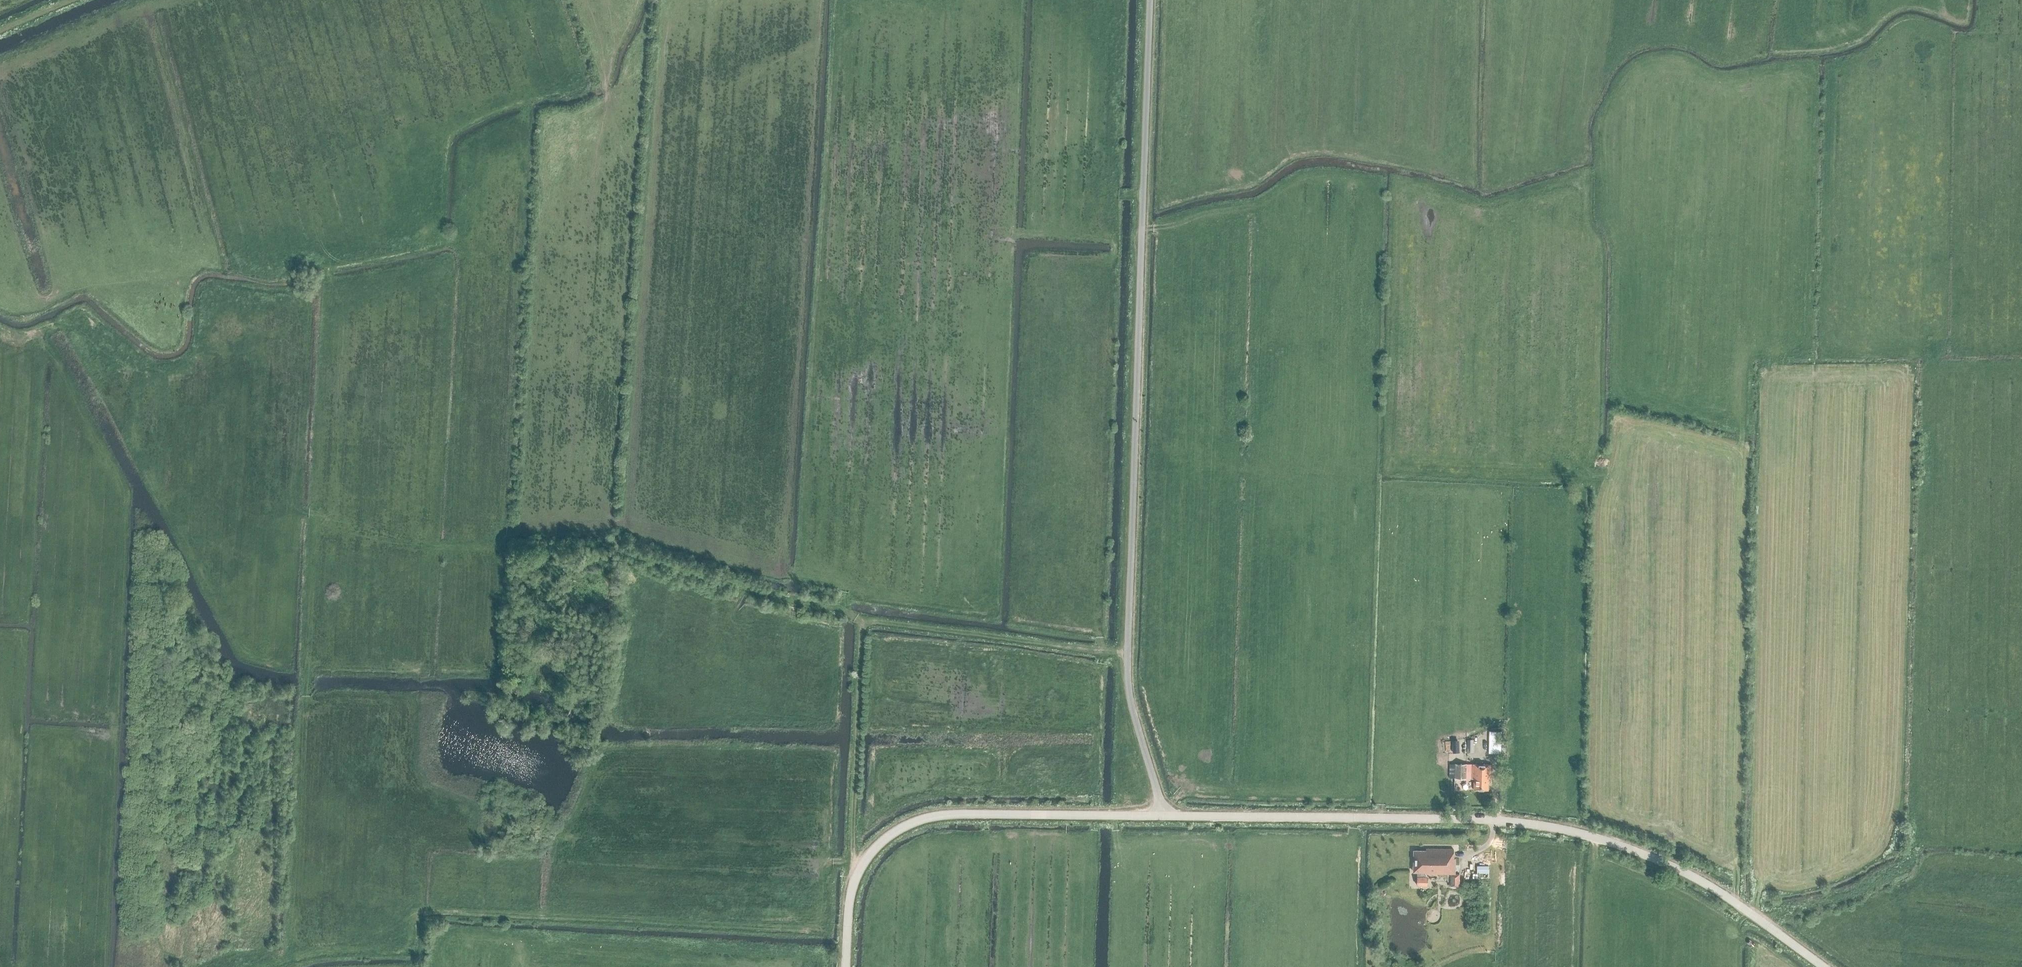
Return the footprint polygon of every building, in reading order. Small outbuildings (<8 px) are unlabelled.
[(1488,753),(1501,754),(1502,731),(1489,731),(1488,753)] [(1467,764),(1455,764),(1455,778),(1466,779),(1471,779),(1471,765),(1467,764)] [(1473,790),(1488,790),(1488,784),(1491,784),(1491,765),(1471,764),(1471,765),(1471,779),(1474,779),(1473,790)] [(1423,851),(1413,851),(1413,872),(1417,872),(1416,885),(1427,885),(1427,874),(1450,875),(1450,887),(1459,887),(1459,874),(1454,874),(1455,857),(1453,857),(1453,849),(1424,849),(1423,851)]
